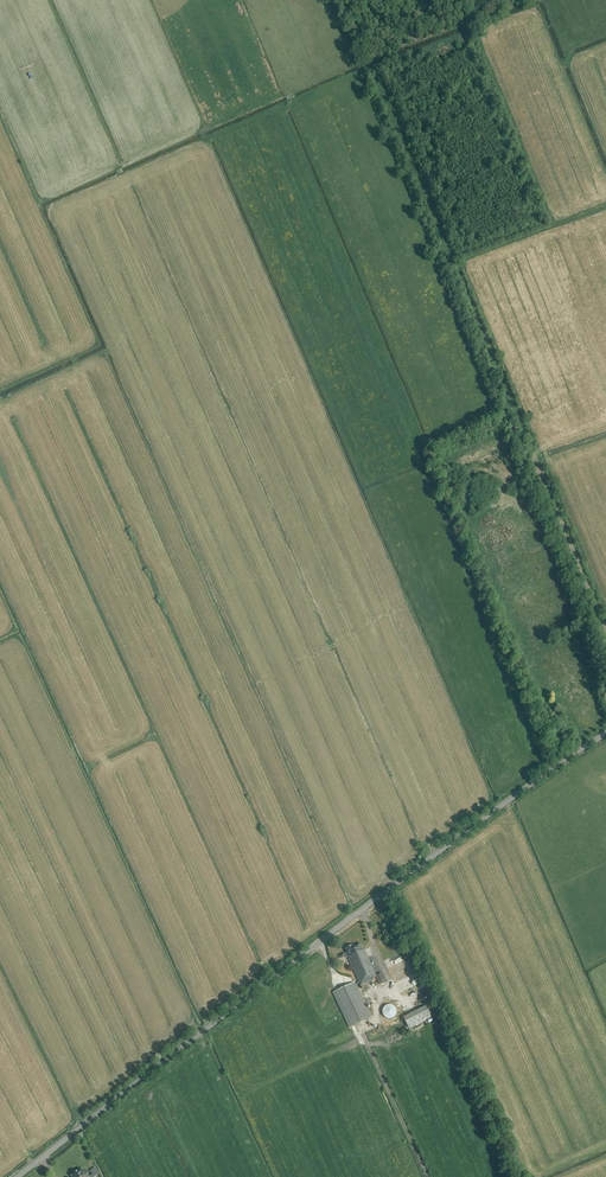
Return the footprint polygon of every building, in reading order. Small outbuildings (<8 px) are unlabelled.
[(446,478),(459,473),(457,468),(444,473),(446,478)] [(446,479),(448,485),(462,480),(459,474),(446,479)] [(485,489),(494,486),(491,476),(481,480),(485,489)] [(450,492),(462,487),(461,482),(448,487),(450,492)] [(473,512),(482,508),(478,499),(481,498),(479,493),(467,499),(473,512)] [(363,950),(360,944),(354,947),(353,945),(345,949),(347,953),(340,956),(342,958),(345,957),(345,958),(348,957),(359,982),(355,984),(354,983),(333,993),(349,1028),(363,1021),(364,1024),(367,1022),(366,1020),(371,1017),(356,986),(360,984),(361,985),(372,980),(372,979),(376,977),(380,985),(385,982),(381,973),(375,975),(364,950),(363,950)] [(399,953),(389,957),(392,963),(401,959),(399,953)] [(415,976),(400,983),(403,989),(418,981),(415,976)] [(425,989),(417,992),(420,998),(428,995),(425,989)] [(391,1019),(393,1018),(394,1018),(396,1016),(396,1014),(397,1011),(396,1009),(395,1008),(394,1007),(393,1006),(392,1005),(390,1005),(388,1005),(386,1006),(385,1007),(384,1008),(383,1010),(382,1011),(382,1013),(383,1015),(384,1016),(385,1018),(386,1019),(388,1019),(391,1019)] [(409,1029),(432,1018),(426,1006),(403,1018),(409,1029)] [(82,1169),(71,1176),(72,1176),(89,1176),(87,1174),(85,1175),(82,1169)]
